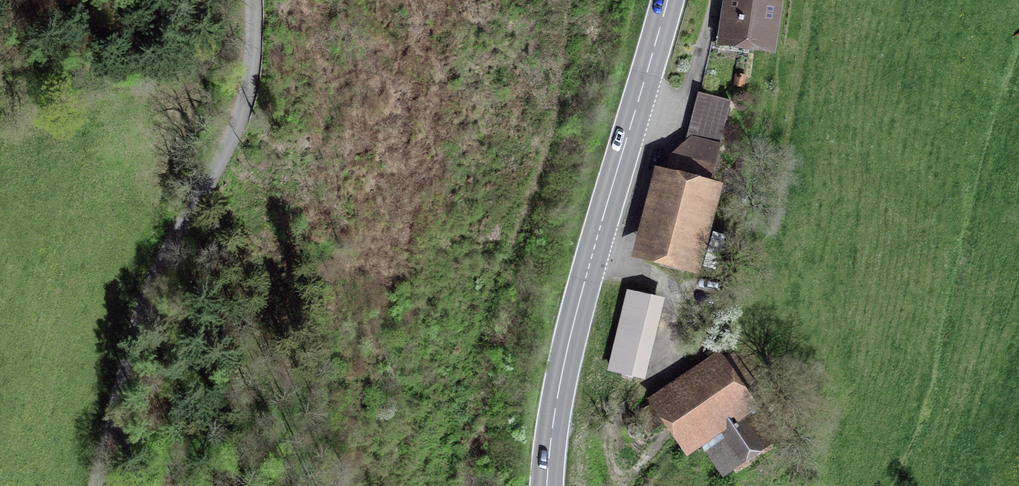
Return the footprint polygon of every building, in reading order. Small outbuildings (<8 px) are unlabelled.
[(721,40),(772,48),(779,0),(727,0),(721,40)] [(730,101),(700,94),(688,141),(717,149),(730,101)] [(646,252),(687,263),(717,149),(688,141),(671,156),(646,252)] [(629,293),(611,369),(639,376),(658,300),(629,293)] [(705,430),(728,462),(769,434),(721,364),(660,405),(654,396),(635,409),(650,432),(669,420),(685,444),(705,430)] [(635,438),(641,435),(642,429),(639,423),(632,423),(628,428),(629,435),(635,438)]
